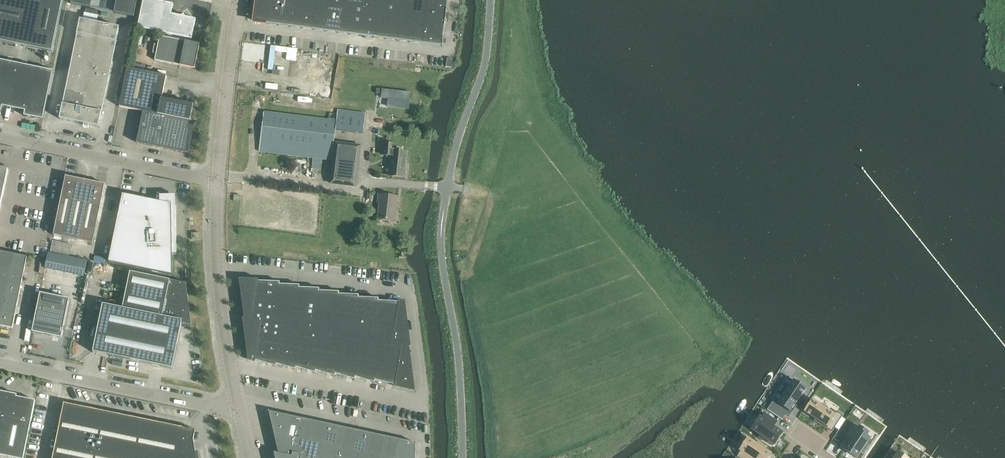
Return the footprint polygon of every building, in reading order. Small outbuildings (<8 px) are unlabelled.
[(52,52),(63,0),(0,0),(0,41),(52,52)] [(91,8),(93,0),(72,0),(71,4),(91,8)] [(91,8),(114,13),(117,0),(93,0),(91,8)] [(114,13),(134,17),(138,0),(117,0),(114,13)] [(192,39),(196,19),(185,17),(184,15),(182,16),(171,14),(173,4),(152,0),(144,0),(138,28),(192,39)] [(267,24),(270,0),(257,0),(257,1),(255,22),(267,23),(266,24),(267,24)] [(279,26),(282,0),(270,0),(267,24),(278,25),(278,26),(279,26)] [(290,27),(294,0),(282,0),(279,26),(279,25),(290,27)] [(302,29),(306,0),(294,0),(290,27),(291,27),(302,28),(302,29)] [(314,30),(318,1),(307,0),(306,0),(302,29),(303,29),(303,28),(314,30)] [(378,9),(379,0),(367,0),(366,7),(378,9)] [(389,11),(391,0),(379,0),(378,9),(389,11)] [(401,12),(403,0),(391,0),(389,11),(401,12)] [(413,14),(415,0),(403,0),(401,12),(413,14)] [(413,14),(425,15),(427,1),(427,0),(415,0),(413,14)] [(326,32),(330,3),(318,1),(314,30),(315,30),(326,31),(326,32)] [(427,1),(425,15),(446,18),(447,3),(427,1)] [(338,33),(342,4),(330,3),(326,32),(327,32),(327,31),(338,33)] [(350,35),(354,6),(342,4),(338,33),(350,34),(350,35)] [(362,36),(366,7),(354,6),(350,35),(350,34),(362,36)] [(373,38),(374,38),(378,9),(366,7),(362,36),(374,37),(373,38)] [(385,39),(386,39),(389,11),(378,9),(374,38),(374,37),(385,39)] [(397,41),(398,41),(401,12),(389,11),(386,39),(386,40),(386,39),(397,40),(397,41)] [(409,42),(409,43),(413,14),(401,12),(398,41),(398,40),(409,42)] [(422,43),(423,29),(425,15),(413,14),(409,43),(410,43),(410,42),(422,43)] [(425,15),(423,29),(444,32),(446,18),(425,15)] [(80,20),(77,34),(97,38),(100,24),(80,20)] [(100,24),(97,38),(117,42),(119,28),(100,24)] [(423,29),(422,43),(442,46),(442,47),(443,47),(443,38),(444,32),(423,29)] [(77,34),(75,48),(94,52),(97,38),(77,34)] [(155,60),(195,69),(200,44),(160,36),(155,60)] [(97,38),(94,52),(114,56),(117,42),(97,38)] [(75,48),(72,63),(91,67),(94,52),(75,48)] [(94,52),(91,67),(111,71),(114,56),(94,52)] [(15,109),(24,65),(0,60),(0,111),(2,112),(3,107),(15,109)] [(72,63),(69,77),(88,81),(91,67),(72,63)] [(24,65),(15,109),(25,111),(24,116),(43,120),(53,71),(24,65)] [(91,67),(88,81),(108,85),(111,71),(91,67)] [(191,121),(192,107),(170,102),(170,101),(162,99),(167,76),(128,68),(119,107),(144,112),(191,122),(191,121)] [(69,77),(66,91),(85,95),(88,81),(69,77)] [(88,81),(85,95),(105,99),(108,85),(88,81)] [(381,94),(381,98),(388,98),(388,106),(408,109),(410,92),(395,90),(382,89),(381,94)] [(66,91),(63,105),(82,109),(85,95),(66,91)] [(85,95),(82,109),(102,113),(105,99),(85,95)] [(60,119),(79,123),(82,109),(63,105),(60,119)] [(82,109),(79,123),(99,127),(102,113),(82,109)] [(264,112),(259,151),(332,160),(335,130),(363,133),(366,114),(338,110),(336,121),(264,112)] [(191,122),(144,112),(139,136),(146,137),(144,145),(189,154),(190,130),(191,122)] [(146,137),(139,136),(137,144),(144,145),(146,137)] [(331,184),(355,187),(361,146),(336,143),(331,184)] [(389,176),(405,178),(408,152),(395,151),(396,145),(384,143),(382,154),(391,156),(389,176)] [(8,170),(9,170),(9,169),(0,167),(0,211),(8,170)] [(54,236),(93,244),(105,184),(104,184),(101,184),(95,183),(96,180),(95,180),(94,182),(85,181),(86,178),(85,178),(85,180),(81,179),(67,177),(67,176),(66,176),(54,236)] [(109,262),(173,275),(173,254),(176,254),(176,205),(160,202),(137,197),(123,194),(109,262)] [(378,219),(394,221),(397,197),(379,195),(378,202),(380,203),(378,219)] [(71,252),(72,243),(53,241),(52,250),(71,252)] [(0,268),(0,276),(22,281),(27,257),(3,252),(0,268)] [(87,261),(48,253),(45,269),(84,277),(87,261)] [(158,366),(173,369),(182,321),(187,322),(192,326),(186,283),(130,272),(128,284),(123,309),(103,305),(93,353),(108,356),(158,366)] [(18,304),(22,281),(0,276),(0,301),(18,304)] [(241,281),(244,300),(276,306),(280,285),(280,282),(259,281),(241,281)] [(273,323),(283,325),(293,327),(299,288),(300,285),(280,285),(276,306),(273,323)] [(293,327),(303,328),(313,330),(319,291),(319,289),(299,288),(293,327)] [(313,330),(323,332),(332,333),(339,294),(339,292),(319,291),(313,330)] [(70,299),(40,293),(32,332),(62,338),(70,299)] [(332,333),(342,335),(352,337),(359,298),(359,295),(339,294),(332,333)] [(352,337),(362,338),(372,340),(378,301),(379,298),(359,298),(352,337)] [(244,300),(246,319),(273,323),(276,306),(244,300)] [(13,328),(18,304),(0,301),(0,326),(13,328)] [(372,340),(382,342),(392,344),(399,302),(378,301),(372,340)] [(392,344),(402,345),(408,346),(409,346),(404,303),(399,302),(392,344)] [(245,318),(247,334),(281,340),(283,325),(273,323),(246,319),(245,318)] [(296,370),(296,368),(303,328),(293,327),(283,325),(281,340),(277,364),(296,370)] [(316,373),(316,371),(323,332),(313,330),(303,328),(296,368),(316,373)] [(335,377),(336,374),(342,335),(332,333),(323,332),(316,371),(335,377)] [(276,367),(277,364),(281,340),(247,334),(250,359),(256,361),(276,367)] [(355,380),(356,377),(362,338),(352,337),(342,335),(336,374),(355,380)] [(375,383),(375,381),(382,342),(372,340),(362,338),(356,377),(375,383)] [(395,385),(402,345),(392,344),(382,342),(375,381),(395,385)] [(402,345),(395,385),(413,389),(408,346),(402,345)] [(771,406),(768,410),(781,418),(783,414),(784,414),(787,409),(790,411),(806,389),(794,381),(788,389),(786,387),(782,394),(784,395),(779,403),(775,400),(771,406)] [(14,457),(24,457),(35,401),(17,397),(17,395),(0,391),(0,455),(14,457)] [(812,400),(804,412),(827,427),(829,424),(834,427),(842,415),(836,411),(834,415),(827,410),(828,408),(822,403),(820,405),(812,400)] [(198,452),(192,452),(190,440),(193,440),(195,430),(191,429),(64,403),(53,457),(199,457),(198,452)] [(277,434),(303,439),(307,420),(299,418),(271,412),(272,413),(277,434)] [(760,417),(752,429),(760,435),(759,437),(766,442),(768,440),(774,444),(782,432),(773,426),(777,421),(765,413),(761,418),(760,417)] [(307,420),(303,439),(313,442),(317,422),(307,420)] [(313,442),(318,443),(323,444),(327,424),(317,422),(313,442)] [(327,424),(323,444),(333,446),(337,426),(327,424)] [(850,441),(844,450),(856,457),(860,451),(863,453),(868,445),(865,443),(869,438),(866,436),(868,433),(859,427),(859,428),(853,425),(845,437),(850,441)] [(337,426),(333,446),(343,448),(348,428),(337,426)] [(348,428),(343,448),(349,449),(354,450),(358,430),(348,428)] [(358,430),(354,450),(364,452),(368,433),(358,430)] [(368,433),(364,452),(374,455),(378,435),(368,433)] [(295,457),(299,457),(303,439),(277,434),(281,454),(281,455),(295,457)] [(378,435),(374,455),(379,456),(384,457),(388,437),(378,435)] [(384,457),(390,457),(394,457),(398,439),(388,437),(384,457)] [(738,456),(740,457),(768,457),(771,454),(764,449),(766,447),(758,441),(756,444),(748,438),(740,450),(741,451),(738,456)] [(318,443),(313,442),(303,439),(299,457),(315,457),(318,443)] [(394,457),(416,457),(416,443),(398,439),(394,457)] [(315,457),(331,457),(333,446),(323,444),(318,443),(315,457)] [(331,457),(347,457),(349,449),(343,448),(333,446),(331,457)] [(347,457),(363,457),(364,452),(354,450),(349,449),(347,457)]
